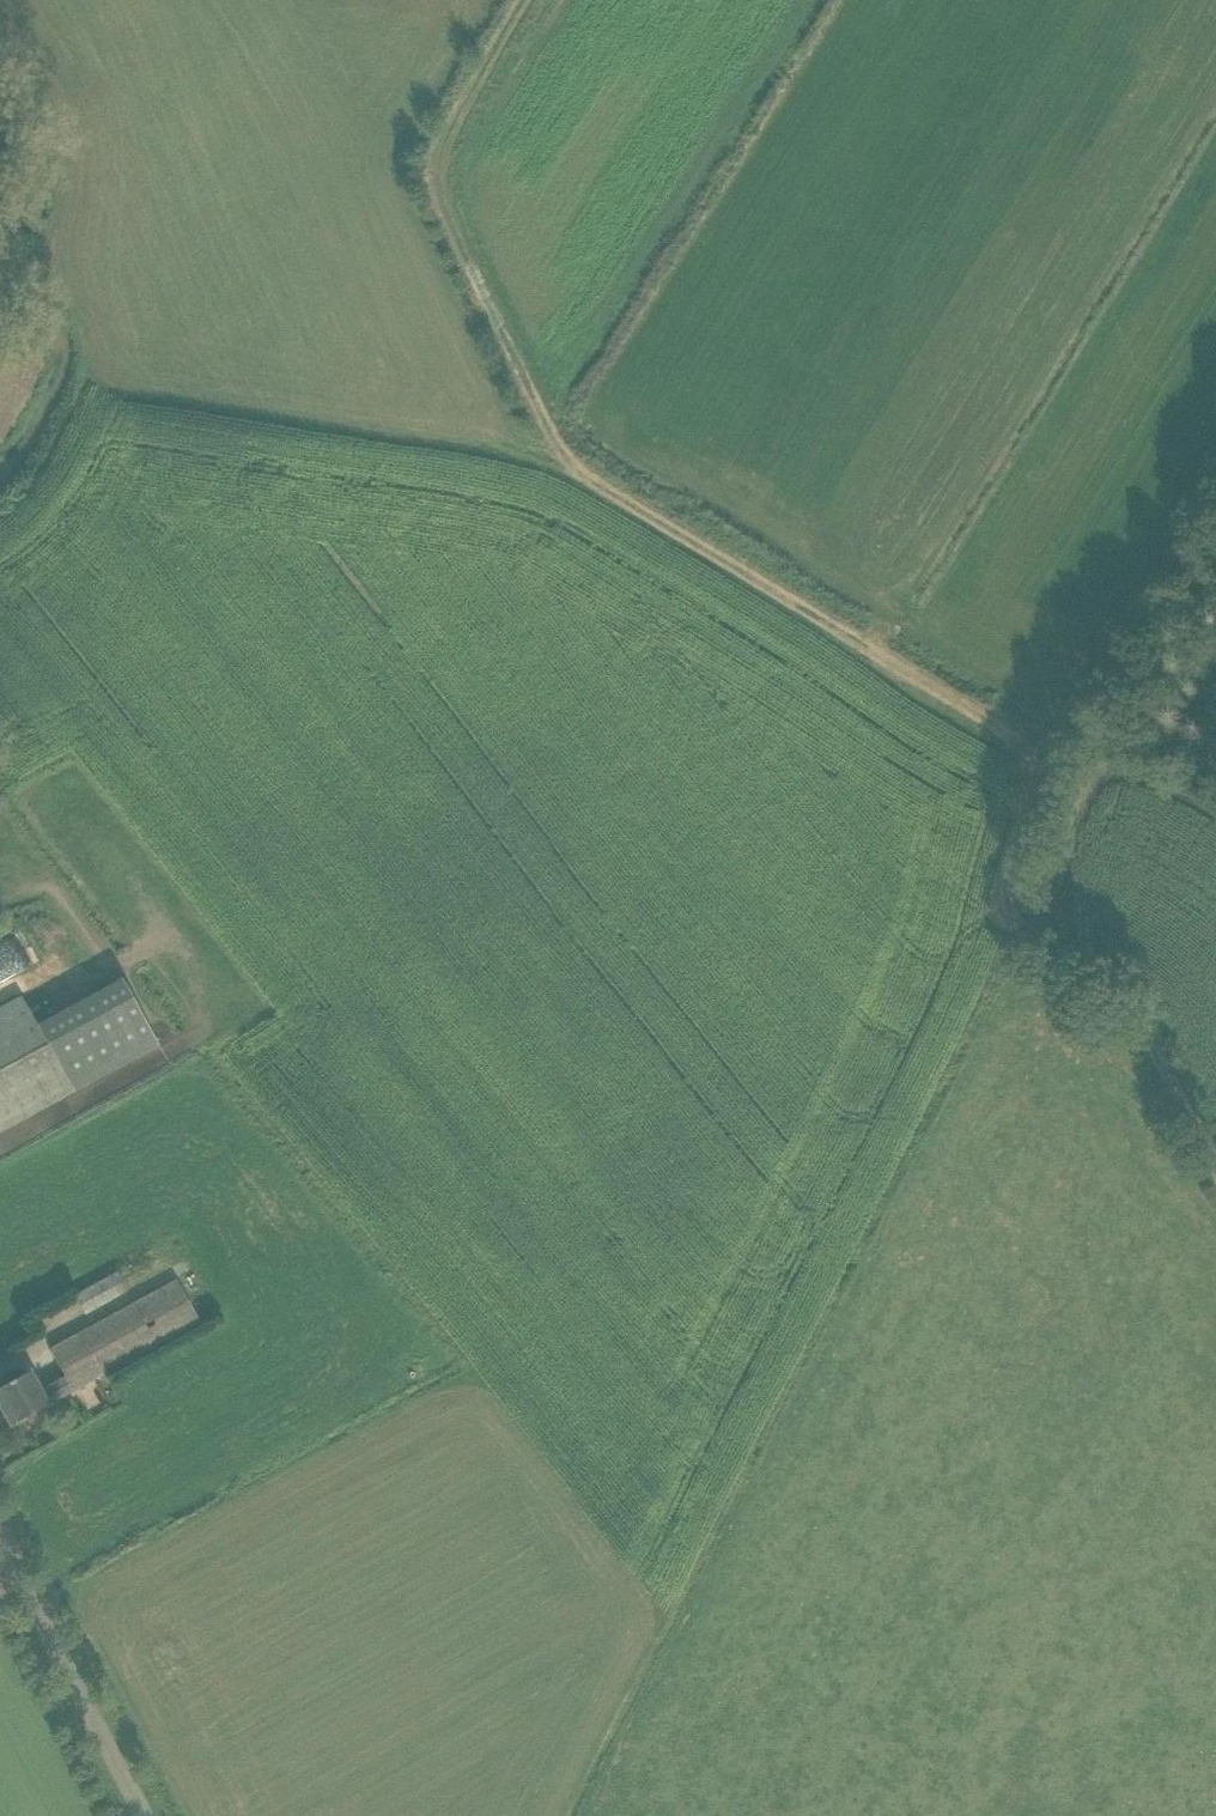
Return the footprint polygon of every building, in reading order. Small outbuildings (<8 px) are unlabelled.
[(0,925),(0,964),(18,954),(2,924),(0,925)] [(121,979),(36,1025),(20,996),(0,1007),(0,1132),(158,1046),(121,979)] [(72,1388),(200,1320),(178,1278),(50,1346),(72,1388)] [(57,1292),(20,1311),(28,1326),(65,1307),(57,1292)] [(47,1405),(30,1371),(0,1387),(0,1408),(9,1425),(47,1405)]
